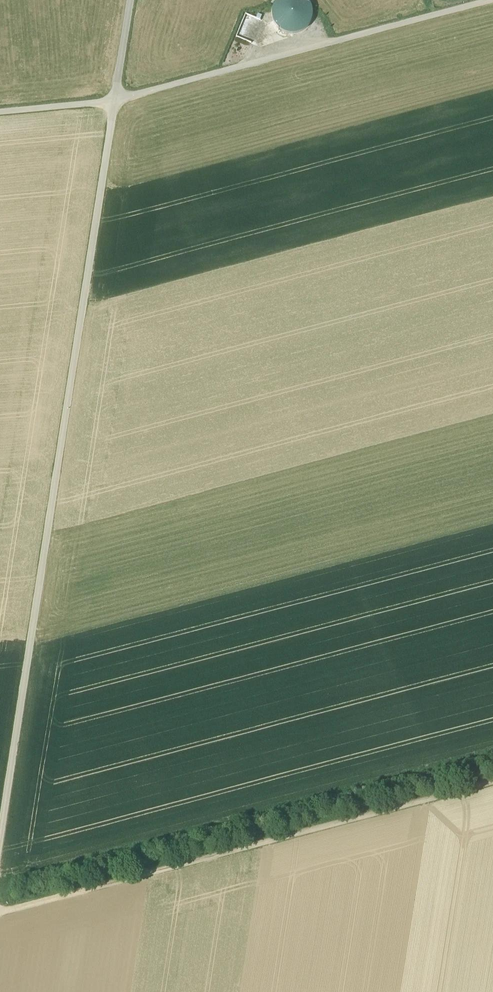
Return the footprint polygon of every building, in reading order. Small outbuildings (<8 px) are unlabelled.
[(273,31),(307,32),(308,0),(274,0),(273,31)]
